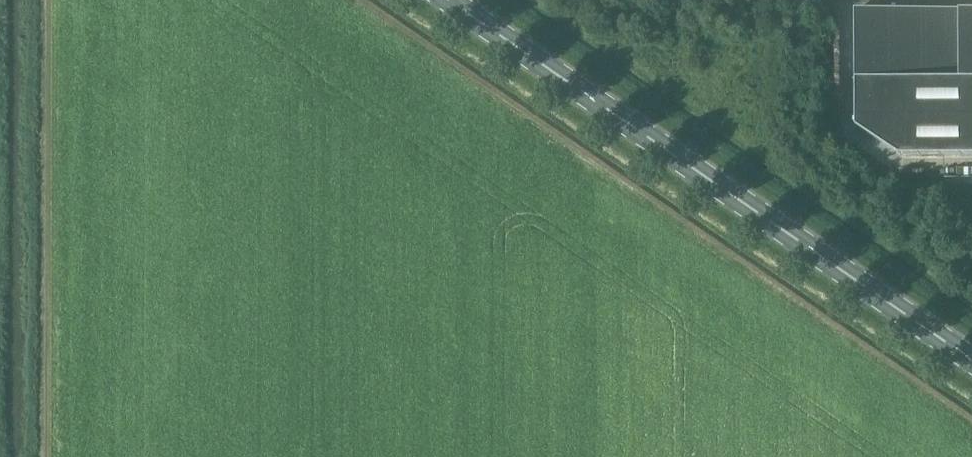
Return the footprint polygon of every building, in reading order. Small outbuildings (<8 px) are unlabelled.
[(856,8),(856,124),(899,153),(971,153),(971,77),(960,77),(960,8),(856,8)] [(971,77),(971,8),(960,8),(960,77),(971,77)]
